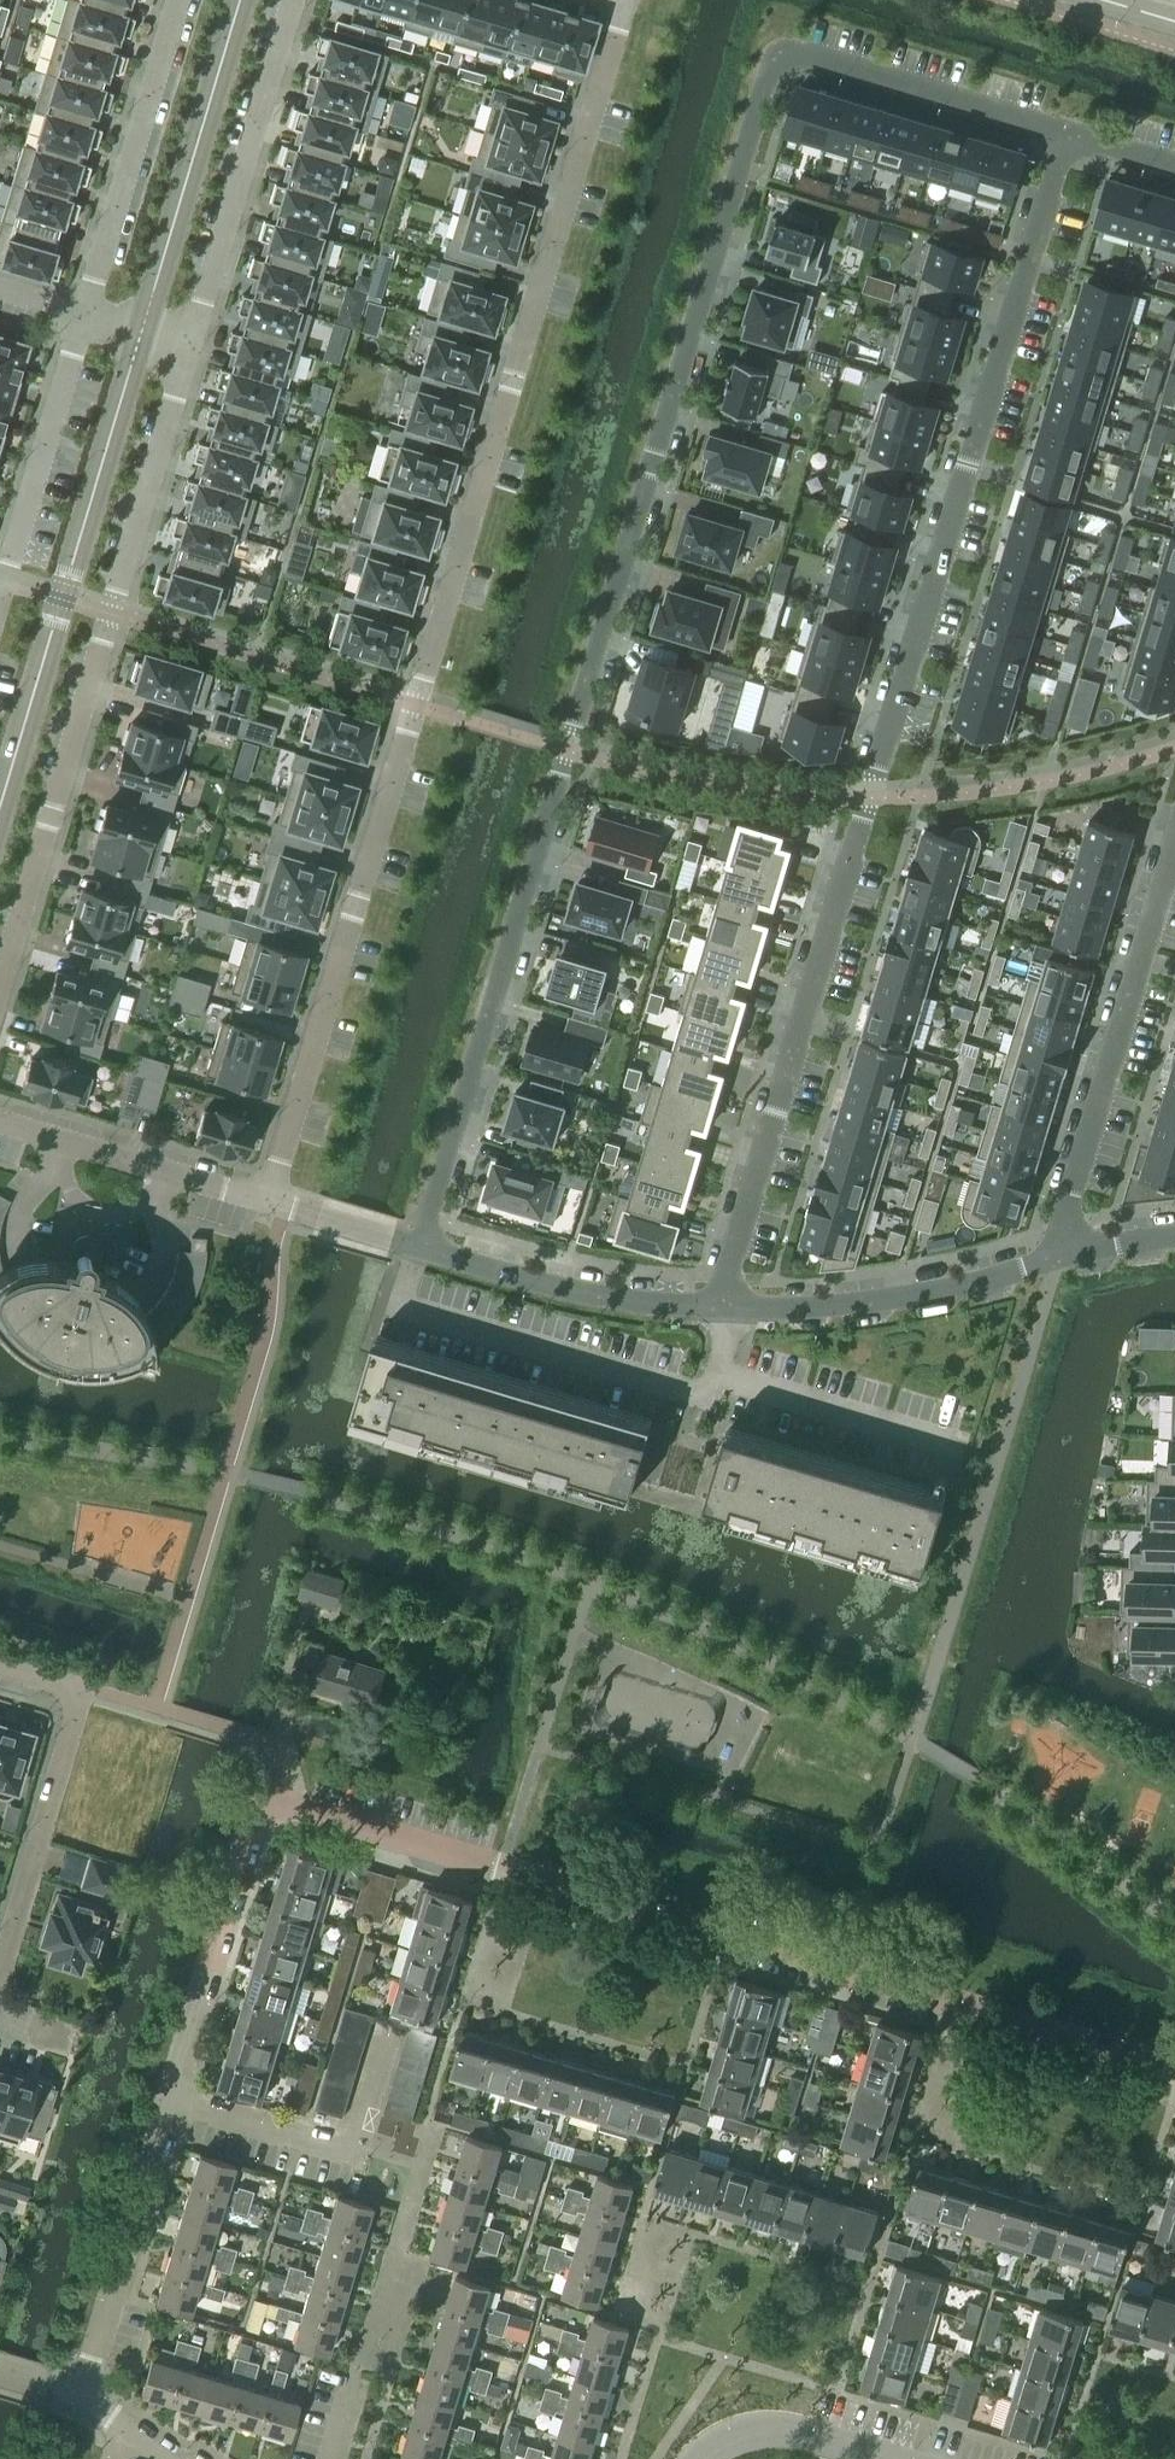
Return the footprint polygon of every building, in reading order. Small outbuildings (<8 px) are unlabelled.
[(124,55),(124,54),(114,51),(119,32),(130,36),(135,18),(76,0),(66,0),(56,34),(124,55)] [(135,18),(135,17),(125,14),(129,0),(76,0),(135,18)] [(382,7),(407,15),(411,0),(384,0),(382,7)] [(404,26),(429,33),(432,22),(438,0),(411,0),(407,15),(404,26)] [(432,22),(455,29),(452,41),(453,41),(465,0),(438,0),(432,22)] [(453,41),(478,48),(493,0),(465,0),(453,41)] [(478,48),(503,56),(520,0),(493,0),(478,48)] [(545,6),(527,0),(520,0),(503,56),(528,63),(545,6)] [(5,20),(9,7),(0,4),(0,19),(5,20)] [(545,6),(528,63),(529,64),(532,52),(555,59),(552,70),(553,71),(570,12),(564,10),(564,11),(545,6)] [(577,14),(570,12),(553,71),(579,78),(596,21),(577,15),(577,14)] [(347,32),(350,23),(336,18),(333,28),(347,32)] [(350,23),(347,32),(361,36),(364,27),(350,23)] [(9,34),(2,57),(17,62),(24,38),(9,34)] [(45,71),(113,92),(113,91),(103,88),(108,69),(119,72),(124,55),(56,34),(45,71)] [(319,74),(376,91),(387,54),(320,34),(314,53),(324,55),(319,74)] [(397,47),(400,38),(386,34),(383,43),(397,47)] [(400,38),(397,47),(411,51),(413,42),(400,38)] [(450,53),(436,49),(433,58),(447,62),(450,53)] [(469,79),(472,69),(458,65),(456,75),(469,79)] [(472,69),(469,79),(483,83),(486,74),(472,69)] [(513,74),(499,70),(496,79),(510,83),(513,74)] [(34,108),(102,129),(102,128),(92,125),(97,106),(107,109),(113,92),(45,71),(34,108)] [(376,91),(319,74),(308,71),(303,90),(313,93),(308,111),(365,128),(376,91)] [(546,95),(549,84),(534,80),(531,90),(546,95)] [(549,84),(546,95),(559,99),(562,88),(549,84)] [(484,130),(551,150),(557,131),(551,130),(554,121),(519,110),(524,96),(493,86),(489,102),(492,103),(484,130)] [(828,142),(841,98),(800,86),(786,130),(828,142)] [(406,89),(403,99),(415,103),(418,93),(406,89)] [(841,98),(828,142),(853,150),(866,105),(841,98)] [(866,105),(853,150),(876,157),(874,165),(875,166),(891,113),(866,105)] [(23,145),(91,166),(91,165),(81,162),(86,143),(96,146),(102,129),(34,108),(34,110),(45,113),(35,148),(23,145)] [(365,128),(308,111),(297,108),(292,127),(302,129),(297,148),(343,162),(353,127),(364,130),(365,128)] [(891,113),(875,166),(900,173),(916,120),(891,113)] [(916,120),(900,173),(901,173),(904,165),(927,172),(941,128),(916,120)] [(941,128),(927,172),(952,180),(966,135),(941,128)] [(468,170),(499,179),(503,166),(537,176),(540,167),(546,169),(551,150),(484,130),(476,156),(473,155),(468,170)] [(991,143),(966,135),(952,180),(976,187),(974,195),(975,196),(991,143)] [(991,143),(975,196),(1001,203),(1007,183),(1015,186),(1022,164),(1013,162),(1016,152),(1017,152),(1017,151),(991,143)] [(12,182),(80,203),(80,202),(70,199),(75,180),(85,183),(91,166),(23,145),(12,182)] [(343,162),(297,148),(286,145),(281,164),(291,166),(285,185),(332,199),(343,162)] [(382,154),(377,169),(393,173),(397,158),(382,154)] [(459,213),(527,233),(532,214),(527,213),(529,203),(495,193),(499,179),(468,170),(464,185),(467,186),(459,213)] [(817,178),(802,174),(798,186),(813,190),(817,178)] [(813,190),(828,195),(832,183),(817,178),(813,190)] [(1132,233),(1145,189),(1119,181),(1106,225),(1132,233)] [(12,182),(1,219),(59,236),(64,217),(74,220),(80,203),(12,182)] [(332,199),(285,185),(275,182),(270,200),(280,203),(275,222),(321,236),(332,199)] [(866,193),(852,189),(848,201),(863,205),(866,193)] [(1132,233),(1157,241),(1170,196),(1145,189),(1132,233)] [(866,193),(863,205),(878,210),(882,198),(866,193)] [(1170,196),(1157,241),(1174,246),(1174,198),(1170,196)] [(917,208),(902,203),(898,216),(913,220),(917,208)] [(917,208),(913,220),(928,225),(932,212),(917,208)] [(787,223),(777,220),(767,252),(795,260),(791,274),(818,282),(824,265),(819,264),(827,235),(816,232),(820,218),(792,209),(787,223)] [(527,233),(459,213),(451,239),(448,238),(443,254),(474,263),(478,248),(513,259),(515,250),(521,251),(527,233)] [(948,231),(963,235),(967,222),(952,218),(948,231)] [(1,219),(0,223),(0,261),(57,278),(63,259),(53,256),(59,236),(1,219)] [(332,239),(321,236),(275,222),(264,219),(259,237),(269,240),(264,259),(321,276),(332,239)] [(967,222),(963,235),(978,240),(982,227),(967,222)] [(972,245),(950,239),(948,246),(938,243),(938,242),(936,242),(928,240),(918,270),(921,271),(917,286),(955,297),(960,282),(971,286),(973,287),(982,255),(980,255),(970,252),(972,245)] [(354,284),(353,285),(353,286),(356,287),(358,287),(359,287),(359,288),(360,288),(361,288),(362,288),(363,289),(364,289),(365,289),(367,290),(368,290),(368,291),(370,291),(371,292),(372,292),(373,293),(376,293),(376,294),(378,294),(378,295),(380,295),(381,294),(382,293),(384,287),(384,286),(384,285),(385,284),(385,283),(385,282),(386,280),(386,278),(387,278),(387,274),(388,272),(388,271),(389,271),(390,267),(390,264),(390,263),(391,261),(391,260),(392,259),(392,258),(392,257),(393,256),(392,253),(393,252),(394,248),(394,246),(393,245),(390,244),(389,244),(388,244),(387,244),(387,243),(384,243),(382,243),(382,244),(381,245),(381,246),(380,249),(380,250),(379,251),(378,253),(378,254),(378,255),(377,255),(377,256),(376,261),(375,263),(374,267),(373,269),(373,270),(371,275),(369,275),(360,273),(358,273),(357,274),(355,280),(355,281),(354,282),(354,284)] [(321,276),(264,259),(253,256),(248,275),(258,278),(253,296),(299,310),(309,275),(320,278),(321,276)] [(472,270),(441,260),(426,310),(492,329),(494,322),(501,324),(506,304),(500,302),(502,295),(468,284),(472,270)] [(1106,271),(1120,275),(1122,266),(1108,261),(1106,271)] [(1120,275),(1134,279),(1136,270),(1122,266),(1120,275)] [(1169,290),(1172,280),(1158,276),(1155,286),(1169,290)] [(1089,279),(1081,306),(1133,321),(1133,320),(1125,318),(1133,292),(1089,279)] [(336,320),(357,326),(368,290),(347,284),(336,320)] [(743,334),(787,347),(788,345),(794,346),(804,313),(808,314),(814,294),(800,290),(798,296),(754,284),(744,320),(747,321),(743,334)] [(955,297),(917,286),(912,301),(909,301),(901,330),(955,346),(964,316),(962,316),(950,313),(955,297)] [(241,333),(299,350),(310,313),(299,310),(253,296),(242,293),(237,311),(247,315),(241,333)] [(367,301),(363,314),(379,318),(383,306),(367,301)] [(1125,347),(1133,321),(1081,306),(1073,332),(1125,347)] [(1162,330),(1174,334),(1174,332),(1174,318),(1167,315),(1162,330)] [(455,325),(425,316),(415,347),(428,351),(423,369),(475,385),(477,377),(484,379),(490,360),(483,358),(485,350),(451,340),(455,325)] [(299,350),(241,333),(231,330),(226,348),(236,351),(230,370),(277,384),(280,372),(291,375),(299,350)] [(890,375),(929,386),(933,371),(945,374),(945,375),(947,376),(955,346),(901,330),(892,359),(895,360),(890,375)] [(1170,349),(1174,334),(1162,330),(1158,345),(1170,349)] [(1118,371),(1125,347),(1073,332),(1066,356),(1118,371)] [(19,371),(23,360),(29,362),(33,346),(0,336),(0,365),(19,371)] [(328,343),(324,358),(339,362),(343,348),(328,343)] [(1111,396),(1118,371),(1066,356),(1058,381),(1111,396)] [(757,415),(770,370),(736,360),(724,405),(757,415)] [(0,365),(0,394),(18,399),(22,384),(16,383),(19,371),(0,365)] [(1152,365),(1147,380),(1160,384),(1164,369),(1152,365)] [(277,384),(230,370),(220,367),(215,385),(225,388),(219,407),(266,421),(277,384)] [(439,381),(408,371),(399,403),(412,407),(406,425),(459,440),(461,433),(468,434),(473,415),(467,413),(469,405),(435,395),(439,381)] [(1171,371),(1166,386),(1174,388),(1174,372),(1171,371)] [(929,386),(890,375),(890,376),(898,378),(894,392),(891,391),(883,420),(875,417),(874,419),(929,435),(938,405),(936,405),(924,402),(929,386)] [(1155,399),(1160,384),(1147,380),(1143,395),(1155,399)] [(1103,421),(1111,396),(1058,381),(1051,406),(1103,421)] [(315,382),(312,395),(327,399),(331,386),(315,382)] [(1174,401),(1174,388),(1166,386),(1162,401),(1174,405),(1174,401)] [(0,394),(0,423),(4,424),(7,413),(13,414),(18,399),(0,394)] [(208,444),(255,458),(258,446),(269,449),(277,424),(266,421),(219,407),(209,404),(204,422),(214,425),(208,444)] [(1096,446),(1103,421),(1051,406),(1043,431),(1087,444),(1096,446)] [(1137,415),(1132,430),(1145,434),(1149,419),(1137,415)] [(854,461),(902,475),(907,460),(918,463),(918,464),(920,464),(929,435),(874,419),(866,446),(859,444),(854,461)] [(1151,436),(1164,439),(1168,424),(1156,421),(1151,436)] [(377,476),(442,496),(445,488),(451,490),(457,471),(450,469),(453,461),(418,451),(423,436),(392,427),(377,476)] [(1140,449),(1145,434),(1132,430),(1128,445),(1140,449)] [(1087,445),(1095,448),(1096,446),(1087,444),(1043,431),(1036,455),(1080,469),(1087,445)] [(773,452),(786,456),(791,441),(762,433),(758,446),(713,433),(708,451),(712,453),(706,473),(761,489),(773,452)] [(324,434),(320,450),(334,454),(339,438),(324,434)] [(1164,439),(1151,436),(1147,451),(1159,455),(1164,439)] [(255,458),(208,444),(198,441),(193,459),(203,462),(197,481),(244,495),(255,458)] [(1036,455),(1028,482),(1072,496),(1080,469),(1036,455)] [(277,502),(277,503),(277,504),(279,506),(293,510),(294,510),(295,508),(296,506),(296,505),(298,498),(299,496),(299,494),(300,492),(300,491),(301,489),(302,484),(304,478),(304,476),(305,475),(304,471),(306,467),(306,466),(306,465),(307,462),(307,460),(306,459),(301,458),(300,458),(299,458),(298,457),(296,457),(294,457),(294,458),(292,462),(292,465),(292,466),(293,467),(295,468),(296,469),(295,470),(295,469),(291,468),(288,468),(287,469),(286,471),(286,472),(285,472),(285,473),(286,473),(286,474),(285,476),(283,482),(283,483),(282,484),(281,490),(280,493),(279,496),(279,497),(279,498),(277,501),(277,502)] [(902,475),(854,461),(854,462),(864,465),(859,479),(857,478),(847,508),(859,512),(889,521),(900,524),(900,525),(902,525),(911,494),(909,493),(909,494),(898,490),(902,475)] [(1122,465),(1117,480),(1130,484),(1134,468),(1122,465)] [(1149,489),(1153,474),(1141,470),(1136,486),(1149,489)] [(186,518),(244,535),(255,498),(244,495),(197,481),(187,478),(182,496),(192,499),(186,518)] [(1125,499),(1130,484),(1117,480),(1113,495),(1125,499)] [(360,532),(426,551),(428,544),(435,546),(440,526),(434,524),(436,516),(402,506),(406,491),(375,482),(360,532)] [(1149,489),(1136,486),(1132,501),(1144,504),(1149,489)] [(1017,518),(1061,532),(1069,505),(1025,492),(1017,518)] [(685,535),(681,550),(733,566),(741,539),(756,543),(759,533),(769,536),(775,518),(744,508),(738,526),(692,512),(691,516),(687,514),(681,534),(685,535)] [(889,521),(859,512),(853,532),(841,529),(833,558),(887,574),(896,545),(894,544),(894,545),(883,541),(889,521)] [(244,535),(186,518),(176,515),(171,533),(181,536),(175,555),(219,568),(232,534),(243,537),(244,535)] [(1017,518),(1010,543),(1062,559),(1067,544),(1070,534),(1061,532),(1017,518)] [(1103,528),(1099,543),(1111,546),(1116,531),(1103,528)] [(1118,549),(1130,552),(1135,537),(1122,533),(1118,549)] [(1174,566),(1174,536),(1167,563),(1174,566)] [(390,547),(358,537),(349,569),(362,573),(357,591),(409,607),(411,599),(418,601),(424,582),(417,579),(420,572),(385,561),(390,547)] [(1062,559),(1010,543),(1002,568),(1055,584),(1062,559)] [(1107,561),(1111,546),(1099,543),(1094,558),(1107,561)] [(1130,552),(1118,549),(1113,564),(1126,567),(1130,552)] [(219,568),(175,555),(169,575),(159,572),(154,591),(221,611),(228,586),(214,581),(219,568)] [(877,603),(879,604),(887,574),(833,558),(832,559),(841,562),(828,604),(823,602),(823,603),(861,615),(865,599),(877,603)] [(1151,586),(1174,593),(1174,566),(1167,563),(1160,587),(1152,584),(1151,586)] [(263,564),(254,594),(267,598),(277,568),(263,564)] [(1055,584),(1002,568),(995,593),(1047,609),(1055,584)] [(1088,578),(1084,593),(1096,596),(1101,581),(1088,578)] [(709,583),(704,599),(671,589),(666,603),(663,602),(661,606),(657,605),(653,621),(656,623),(655,627),(710,644),(717,622),(730,626),(741,592),(709,583)] [(1115,602),(1120,587),(1108,583),(1103,598),(1115,602)] [(1151,586),(1144,611),(1174,620),(1174,593),(1151,586)] [(995,593),(988,618),(1032,631),(1039,608),(1047,611),(1047,609),(995,593)] [(1092,611),(1096,596),(1084,593),(1079,608),(1092,611)] [(342,594),(327,643),(393,662),(395,654),(401,656),(407,637),(401,635),(403,627),(369,617),(373,603),(342,594)] [(1111,617),(1115,602),(1103,598),(1099,614),(1111,617)] [(868,633),(868,634),(856,630),(861,615),(823,603),(818,619),(815,618),(806,647),(861,663),(870,634),(868,633)] [(1136,636),(1174,647),(1174,620),(1144,611),(1136,636)] [(1032,631),(988,618),(980,643),(1024,656),(1032,631)] [(1074,627),(1069,643),(1081,646),(1086,631),(1074,627)] [(1088,648),(1100,652),(1105,637),(1093,633),(1088,648)] [(1136,636),(1129,661),(1174,674),(1174,647),(1136,636)] [(1024,656),(980,643),(973,668),(1017,681),(1024,656)] [(1077,661),(1081,646),(1069,643),(1065,658),(1077,661)] [(852,693),(861,663),(806,647),(798,676),(801,677),(796,692),(834,703),(839,688),(850,692),(852,693)] [(1100,652),(1088,648),(1084,664),(1096,667),(1100,652)] [(678,726),(694,670),(709,674),(713,660),(713,659),(682,650),(678,664),(647,655),(630,712),(678,726)] [(137,659),(131,678),(138,680),(136,688),(201,707),(211,673),(146,653),(144,661),(137,659)] [(1129,661),(1121,687),(1141,693),(1140,698),(1160,705),(1162,699),(1174,703),(1174,698),(1174,674),(1129,661)] [(1017,681),(973,668),(965,694),(1018,709),(1018,707),(1010,705),(1017,681)] [(1059,677),(1054,693),(1066,696),(1071,681),(1059,677)] [(834,703),(796,692),(791,707),(789,706),(780,737),(788,739),(786,744),(788,744),(790,740),(799,743),(798,748),(821,755),(823,750),(832,753),(831,757),(833,758),(843,722),(841,722),(830,719),(834,703)] [(1062,711),(1066,696),(1054,693),(1050,708),(1062,711)] [(989,735),(990,729),(1010,735),(1018,709),(965,694),(957,719),(968,723),(966,728),(989,735)] [(372,729),(375,722),(310,702),(299,737),(364,756),(367,749),(373,751),(379,731),(372,729)] [(271,742),(274,729),(275,725),(215,707),(209,727),(240,736),(241,733),(271,742)] [(123,749),(185,767),(185,766),(184,766),(192,740),(193,741),(198,725),(165,715),(160,729),(132,721),(124,747),(123,746),(123,749)] [(1047,717),(1042,733),(1054,736),(1059,721),(1047,717)] [(726,748),(745,751),(752,730),(732,725),(726,748)] [(185,767),(123,749),(115,775),(144,783),(139,799),(173,809),(185,767)] [(285,795),(353,815),(358,796),(353,794),(356,785),(321,775),(325,760),(295,751),(290,767),(293,768),(285,795)] [(353,815),(285,795),(277,821),(274,820),(269,836),(300,845),(304,831),(339,841),(342,832),(347,833),(353,815)] [(173,809),(139,799),(135,812),(106,803),(98,832),(99,832),(160,850),(173,809)] [(629,864),(626,875),(654,884),(658,872),(649,869),(659,835),(599,816),(588,851),(629,864)] [(1130,858),(1137,833),(1092,819),(1085,844),(1130,858)] [(1037,820),(1034,829),(1048,834),(1051,824),(1037,820)] [(730,861),(782,876),(794,838),(741,822),(730,861)] [(914,854),(973,872),(981,844),(981,840),(981,838),(980,834),(979,832),(976,829),(975,828),(971,826),(969,825),(965,825),(963,825),(959,826),(957,827),(954,830),(953,831),(950,835),(950,837),(925,829),(917,854),(915,853),(914,854)] [(160,850),(99,832),(91,858),(119,867),(115,881),(148,891),(153,876),(152,875),(159,851),(160,851),(160,850)] [(261,877),(328,897),(334,879),(328,877),(331,868),(296,858),(300,845),(269,836),(265,850),(268,851),(261,877)] [(701,852),(703,843),(690,838),(687,848),(701,852)] [(1027,853),(1036,856),(1041,842),(1031,839),(1027,853)] [(1085,844),(1078,868),(1122,881),(1130,858),(1085,844)] [(701,852),(687,848),(684,857),(698,861),(701,852)] [(1032,870),(1036,856),(1027,853),(1023,867),(1032,870)] [(914,854),(907,879),(954,893),(961,870),(973,873),(973,872),(914,854)] [(782,876),(730,861),(719,898),(771,914),(782,876)] [(1001,880),(1011,883),(1015,869),(1005,866),(1001,880)] [(1076,867),(1068,891),(1113,904),(1120,881),(1076,867)] [(328,897),(261,877),(253,904),(249,903),(245,919),(275,928),(279,913),(314,924),(317,914),(323,916),(328,897)] [(581,882),(579,881),(578,883),(579,884),(570,914),(569,914),(568,917),(571,917),(619,931),(619,932),(622,933),(622,930),(631,899),(632,899),(632,898),(645,902),(650,887),(620,879),(616,893),(581,882)] [(902,905),(947,919),(954,893),(907,879),(906,880),(909,881),(902,905)] [(1011,883),(1001,880),(997,894),(1006,897),(1011,883)] [(74,913),(136,931),(136,930),(135,930),(142,906),(143,906),(144,903),(158,908),(162,895),(148,891),(115,881),(111,895),(83,887),(75,913),(74,913)] [(1017,886),(1013,900),(1022,903),(1027,889),(1017,886)] [(1068,891),(1061,915),(1106,928),(1113,904),(1068,891)] [(771,914),(719,898),(708,935),(760,951),(771,914)] [(1018,917),(1022,903),(1013,900),(1009,914),(1018,917)] [(198,905),(196,910),(193,922),(226,932),(231,915),(198,905)] [(892,929),(939,944),(947,919),(902,905),(895,929),(892,928),(892,929)] [(136,931),(74,913),(66,941),(94,950),(90,963),(123,973),(136,931)] [(672,925),(685,929),(688,920),(674,915),(672,925)] [(1099,953),(1106,928),(1061,915),(1054,939),(1099,953)] [(986,930),(996,933),(1000,919),(990,916),(986,930)] [(685,929),(672,925),(669,934),(683,938),(685,929)] [(892,929),(884,954),(932,969),(939,944),(892,929)] [(996,933),(986,930),(982,944),(991,947),(996,933)] [(697,972),(691,970),(691,971),(749,989),(760,951),(708,935),(697,972)] [(238,963),(301,982),(301,980),(305,968),(301,967),(305,953),(246,936),(238,963)] [(566,952),(564,958),(563,963),(556,960),(547,992),(577,1001),(575,1008),(602,1016),(611,989),(604,987),(610,966),(600,963),(602,956),(575,948),(573,955),(566,952)] [(997,953),(993,967),(1002,970),(1007,956),(997,953)] [(932,969),(884,954),(884,955),(887,956),(880,980),(925,994),(932,969)] [(1029,978),(1086,995),(1094,969),(1047,955),(1040,980),(1029,976),(1029,978)] [(123,973),(90,963),(86,978),(57,970),(49,997),(111,1015),(123,973)] [(301,982),(238,963),(230,990),(289,1008),(293,994),(297,995),(300,983),(301,983),(301,982)] [(971,980),(981,983),(985,969),(975,966),(971,980)] [(998,984),(1002,970),(993,967),(989,981),(998,984)] [(749,989),(691,971),(680,1009),(738,1026),(749,989)] [(173,989),(206,999),(211,982),(178,972),(173,989)] [(1021,1003),(1079,1020),(1086,995),(1029,978),(1021,1003)] [(872,1005),(917,1019),(925,994),(880,980),(872,1005)] [(981,983),(971,980),(967,994),(976,997),(981,983)] [(206,999),(173,989),(168,1005),(201,1015),(206,999)] [(649,1000),(663,1004),(666,994),(652,990),(649,1000)] [(111,1015),(49,997),(48,998),(49,998),(42,1025),(70,1033),(66,1047),(99,1057),(103,1042),(102,1042),(110,1016),(111,1016),(111,1015)] [(649,1000),(647,1009),(660,1013),(663,1004),(649,1000)] [(982,1003),(978,1017),(988,1020),(992,1006),(982,1003)] [(1014,1028),(1074,1046),(1075,1045),(1072,1044),(1079,1020),(1021,1003),(1014,1028)] [(865,1031),(909,1045),(917,1019),(872,1005),(865,1031)] [(727,1063),(738,1026),(680,1009),(680,1010),(685,1011),(674,1048),(727,1063)] [(590,1041),(604,1045),(610,1026),(577,1016),(572,1035),(537,1024),(535,1030),(531,1029),(526,1046),(530,1048),(525,1062),(578,1078),(590,1041)] [(956,1030),(966,1033),(970,1019),(961,1016),(956,1030)] [(983,1034),(988,1020),(978,1017),(974,1031),(983,1034)] [(214,1046),(276,1065),(277,1063),(276,1063),(280,1051),(276,1050),(280,1036),(222,1019),(214,1046)] [(1006,1053),(1067,1071),(1074,1046),(1014,1028),(1006,1053)] [(956,1030),(952,1045),(961,1047),(965,1033),(956,1030)] [(855,1064),(900,1077),(907,1052),(862,1038),(855,1064)] [(276,1065),(214,1046),(205,1074),(264,1091),(268,1077),(272,1079),(276,1066),(276,1065)] [(727,1063),(674,1048),(663,1084),(652,1081),(652,1082),(715,1101),(727,1063)] [(132,1067),(148,1072),(165,1077),(169,1061),(137,1051),(132,1067)] [(967,1053),(963,1067),(973,1070),(977,1056),(967,1053)] [(999,1077),(1057,1095),(1064,1071),(1067,1072),(1067,1071),(1006,1053),(999,1077)] [(31,1056),(23,1085),(34,1088),(33,1091),(61,1100),(62,1096),(73,1100),(85,1103),(93,1075),(81,1072),(70,1068),(71,1065),(43,1057),(42,1060),(31,1056)] [(847,1089),(892,1102),(900,1077),(855,1064),(847,1089)] [(630,1065),(627,1074),(641,1078),(643,1069),(630,1065)] [(138,1105),(148,1072),(132,1067),(122,1100),(138,1105)] [(968,1084),(973,1070),(963,1067),(959,1081),(968,1084)] [(148,1072),(138,1105),(155,1110),(165,1077),(148,1072)] [(641,1078),(627,1074),(624,1084),(638,1088),(641,1078)] [(1174,1102),(1174,1075),(1171,1074),(1164,1099),(1174,1102)] [(947,1092),(952,1078),(942,1075),(938,1090),(947,1092)] [(991,1102),(1049,1120),(1057,1095),(999,1077),(998,1079),(1010,1082),(1003,1105),(992,1101),(991,1102)] [(506,1126),(505,1128),(507,1128),(517,1131),(515,1138),(536,1144),(538,1137),(553,1141),(553,1142),(555,1142),(555,1141),(555,1140),(565,1106),(566,1104),(564,1104),(561,1103),(565,1088),(533,1078),(528,1094),(518,1091),(519,1090),(516,1090),(516,1092),(513,1104),(512,1104),(509,1113),(510,1113),(506,1126)] [(652,1082),(641,1119),(704,1138),(715,1101),(652,1082)] [(847,1089),(840,1113),(885,1127),(892,1102),(847,1089)] [(938,1090),(934,1104),(943,1107),(947,1092),(938,1090)] [(1174,1129),(1174,1102),(1164,1099),(1156,1124),(1174,1129)] [(984,1127),(1042,1145),(1049,1120),(991,1102),(984,1127)] [(948,1117),(958,1120),(962,1106),(953,1103),(948,1117)] [(204,1109),(196,1137),(207,1140),(206,1143),(234,1152),(235,1148),(246,1152),(254,1124),(243,1120),(244,1117),(216,1108),(215,1112),(204,1109)] [(833,1138),(889,1155),(896,1130),(885,1127),(840,1113),(833,1138)] [(954,1134),(958,1120),(948,1117),(944,1131),(954,1134)] [(693,1176),(704,1138),(641,1119),(641,1120),(652,1123),(641,1160),(693,1176)] [(1174,1157),(1174,1129),(1156,1124),(1149,1149),(1174,1157)] [(924,1140),(934,1142),(938,1128),(928,1126),(924,1140)] [(977,1152),(1035,1169),(1042,1145),(984,1127),(977,1152)] [(825,1163),(881,1180),(889,1155),(833,1138),(825,1163)] [(605,1149),(618,1153),(621,1144),(607,1140),(605,1149)] [(929,1156),(934,1142),(924,1140),(920,1154),(929,1156)] [(618,1153),(605,1149),(602,1158),(616,1163),(618,1153)] [(1174,1185),(1174,1157),(1149,1149),(1141,1175),(1174,1185)] [(496,1161),(486,1194),(490,1196),(488,1202),(554,1221),(566,1182),(585,1188),(590,1173),(522,1152),(517,1167),(496,1161)] [(947,1155),(938,1152),(933,1167),(943,1169),(947,1155)] [(981,1180),(1030,1194),(1037,1170),(1035,1169),(977,1152),(976,1154),(987,1157),(981,1180)] [(682,1213),(693,1176),(641,1160),(630,1196),(619,1193),(619,1194),(682,1213)] [(815,1188),(874,1206),(881,1180),(825,1163),(822,1163),(815,1188)] [(913,1176),(909,1190),(919,1192),(923,1178),(913,1176)] [(975,1224),(979,1225),(981,1225),(985,1223),(987,1223),(990,1220),(991,1218),(994,1215),(994,1213),(1019,1221),(1027,1196),(1029,1196),(1030,1194),(981,1180),(969,1176),(961,1203),(963,1204),(963,1206),(963,1210),(963,1212),(964,1216),(965,1217),(968,1221),(969,1222),(973,1224),(975,1224)] [(810,1215),(866,1232),(874,1206),(815,1188),(807,1214),(810,1215)] [(914,1206),(918,1192),(909,1190),(905,1204),(914,1206)] [(0,1225),(2,1220),(3,1216),(4,1211),(6,1207),(8,1202),(11,1198),(0,1193),(0,1227),(0,1225)] [(671,1252),(682,1213),(619,1194),(607,1233),(671,1252)] [(916,1226),(931,1230),(940,1200),(925,1195),(916,1226)] [(827,1248),(821,1268),(856,1265),(866,1232),(810,1215),(802,1240),(827,1248)] [(889,1238),(903,1242),(906,1233),(892,1229),(889,1238)] [(581,1230),(578,1239),(592,1243),(595,1234),(581,1230)] [(179,1248),(178,1248),(177,1253),(177,1257),(176,1262),(175,1267),(173,1271),(172,1276),(170,1280),(168,1284),(166,1288),(163,1292),(160,1296),(158,1300),(154,1304),(151,1307),(148,1310),(144,1313),(143,1310),(140,1306),(139,1303),(136,1299),(133,1295),(130,1293),(126,1288),(124,1286),(120,1283),(116,1280),(111,1278),(104,1275),(100,1273),(95,1271),(97,1264),(100,1253),(101,1247),(99,1242),(95,1237),(94,1238),(86,1236),(85,1234),(79,1236),(75,1240),(73,1245),(69,1256),(67,1263),(62,1262),(57,1261),(50,1260),(45,1259),(40,1259),(32,1260),(30,1261),(24,1262),(16,1264),(11,1266),(8,1268),(3,1271),(1,1267),(0,1262),(0,1260),(0,1322),(1,1323),(5,1327),(9,1331),(13,1335),(18,1338),(22,1342),(27,1345),(32,1348),(37,1350),(42,1352),(48,1355),(53,1356),(51,1363),(53,1364),(55,1357),(61,1358),(66,1360),(72,1360),(77,1361),(83,1361),(89,1362),(95,1361),(100,1361),(106,1360),(112,1359),(117,1358),(123,1356),(128,1354),(134,1352),(139,1350),(144,1347),(151,1349),(151,1343),(157,1339),(163,1334),(168,1329),(173,1324),(178,1319),(182,1313),(187,1307),(190,1301),(194,1294),(197,1288),(199,1281),(201,1274),(203,1267),(204,1260),(205,1253),(206,1246),(204,1246),(205,1239),(205,1236),(191,1235),(190,1249),(179,1249),(179,1248)] [(887,1247),(901,1251),(903,1242),(889,1238),(887,1247)] [(653,1422),(375,1339),(353,1412),(631,1495),(653,1422)] [(727,1430),(707,1499),(926,1564),(947,1496),(727,1430)] [(1148,1479),(1174,1480),(1174,1437),(1172,1436),(1172,1464),(1156,1464),(1156,1478),(1148,1478),(1148,1479)] [(1147,1523),(1174,1524),(1174,1480),(1148,1479),(1147,1523)] [(1122,1565),(1174,1567),(1174,1524),(1147,1523),(1146,1550),(1131,1550),(1130,1564),(1122,1564),(1122,1565)] [(1121,1610),(1129,1610),(1174,1612),(1174,1567),(1122,1565),(1121,1610)] [(308,1566),(299,1596),(337,1607),(345,1577),(308,1566)] [(1128,1654),(1168,1655),(1174,1655),(1174,1624),(1174,1620),(1174,1612),(1129,1610),(1128,1654)] [(373,1704),(384,1668),(322,1650),(324,1643),(305,1637),(297,1664),(316,1669),(311,1685),(373,1704)] [(1,1796),(3,1796),(4,1796),(7,1796),(8,1796),(10,1795),(11,1794),(13,1793),(14,1792),(15,1790),(15,1789),(32,1732),(19,1728),(21,1721),(0,1715),(0,1795),(1,1796)] [(282,1875),(325,1888),(334,1857),(291,1844),(282,1875)] [(91,1857),(83,1885),(121,1896),(129,1868),(91,1857)] [(359,1898),(373,1902),(382,1872),(367,1868),(359,1898)] [(373,1902),(387,1906),(396,1876),(382,1872),(373,1902)] [(274,1905),(316,1918),(325,1888),(282,1875),(274,1905)] [(423,1884),(414,1915),(420,1916),(464,1929),(472,1898),(429,1886),(423,1884)] [(54,1912),(51,1911),(48,1919),(51,1920),(47,1933),(44,1932),(42,1940),(54,1944),(49,1958),(79,1967),(83,1952),(92,1955),(106,1908),(59,1894),(54,1912)] [(373,1902),(359,1898),(355,1912),(369,1916),(373,1902)] [(373,1902),(369,1916),(383,1920),(387,1906),(373,1902)] [(265,1935),(308,1948),(316,1918),(274,1905),(265,1935)] [(411,1946),(455,1959),(464,1929),(420,1916),(411,1946)] [(256,1965),(299,1978),(308,1948),(265,1935),(256,1965)] [(339,1957),(352,1961),(357,1945),(344,1942),(339,1957)] [(402,1976),(446,1989),(455,1959),(411,1946),(402,1976)] [(359,1963),(371,1967),(376,1951),(363,1947),(359,1963)] [(352,1961),(339,1957),(334,1975),(347,1978),(352,1961)] [(371,1967),(359,1963),(353,1980),(366,1984),(371,1967)] [(247,1995),(290,2008),(299,1978),(256,1965),(247,1995)] [(446,1989),(402,1976),(393,2007),(437,2019),(446,1989)] [(729,2008),(773,2021),(782,1990),(739,1977),(729,2008)] [(238,2025),(281,2038),(290,2008),(247,1995),(238,2025)] [(322,2017),(334,2021),(339,2004),(326,2001),(322,2017)] [(807,2031),(821,2036),(831,2005),(816,2001),(807,2031)] [(342,2020),(370,2028),(374,2013),(346,2005),(342,2020)] [(821,2036),(836,2040),(845,2009),(831,2005),(821,2036)] [(720,2038),(763,2051),(773,2021),(729,2008),(720,2038)] [(334,2021),(322,2017),(316,2035),(329,2038),(334,2021)] [(870,2050),(913,2063),(923,2032),(879,2019),(870,2050)] [(337,2034),(366,2042),(370,2028),(342,2020),(337,2034)] [(406,2039),(434,2047),(438,2032),(410,2024),(406,2039)] [(229,2055),(272,2068),(281,2038),(238,2025),(229,2055)] [(482,2081),(495,2038),(464,2029),(452,2072),(482,2081)] [(817,2050),(821,2036),(807,2031),(803,2046),(817,2050)] [(333,2048),(362,2056),(366,2042),(337,2034),(333,2048)] [(821,2036),(817,2050),(832,2054),(836,2040),(821,2036)] [(495,2038),(482,2081),(513,2090),(525,2047),(495,2038)] [(711,2068),(755,2081),(763,2051),(720,2038),(711,2068)] [(402,2053),(430,2061),(434,2047),(406,2039),(402,2053)] [(525,2047),(513,2090),(543,2099),(556,2056),(525,2047)] [(329,2063),(358,2071),(362,2056),(333,2048),(329,2063)] [(861,2081),(904,2094),(913,2063),(870,2050),(861,2081)] [(397,2068),(425,2076),(430,2061),(402,2053),(397,2068)] [(272,2068),(229,2055),(220,2086),(263,2099),(272,2068)] [(556,2056),(543,2099),(573,2107),(586,2064),(556,2056)] [(303,2077),(317,2081),(322,2064),(308,2060),(303,2077)] [(325,2077),(354,2085),(358,2071),(329,2063),(325,2077)] [(586,2064),(573,2107),(603,2116),(616,2073),(586,2064)] [(393,2082),(421,2090),(425,2076),(397,2068),(393,2082)] [(755,2081),(711,2068),(702,2099),(712,2102),(711,2103),(717,2105),(717,2104),(745,2112),(755,2081)] [(14,2074),(0,2070),(0,2122),(14,2074)] [(616,2073),(603,2116),(600,2125),(630,2134),(633,2125),(646,2082),(616,2073)] [(0,2122),(0,2136),(19,2142),(22,2132),(42,2138),(47,2120),(50,2120),(54,2105),(52,2105),(57,2087),(53,2086),(54,2083),(39,2078),(38,2081),(14,2074),(0,2122)] [(788,2091),(800,2094),(804,2078),(793,2075),(788,2091)] [(317,2081),(303,2077),(303,2078),(301,2077),(292,2108),(308,2112),(317,2081)] [(321,2091),(349,2099),(354,2085),(325,2077),(321,2091)] [(807,2098),(819,2101),(824,2084),(812,2081),(807,2098)] [(852,2111),(895,2124),(904,2094),(861,2081),(852,2111)] [(389,2097),(417,2105),(421,2090),(393,2082),(389,2097)] [(646,2082),(633,2125),(664,2134),(673,2106),(674,2106),(675,2102),(674,2100),(677,2091),(646,2082)] [(349,2099),(321,2091),(317,2106),(345,2114),(349,2099)] [(800,2094),(788,2091),(783,2108),(795,2112),(800,2094)] [(417,2105),(389,2097),(385,2112),(413,2120),(417,2105)] [(819,2101),(807,2098),(802,2114),(814,2118),(819,2101)] [(695,2119),(699,2106),(682,2101),(678,2114),(695,2119)] [(469,2127),(473,2115),(456,2109),(452,2122),(469,2127)] [(895,2124),(852,2111),(843,2141),(872,2150),(871,2151),(876,2153),(876,2152),(886,2155),(895,2124)] [(739,2131),(743,2120),(725,2114),(721,2126),(739,2131)] [(473,2115),(469,2127),(486,2132),(489,2120),(473,2115)] [(743,2120),(739,2131),(755,2136),(758,2124),(743,2120)] [(530,2145),(533,2133),(516,2127),(513,2139),(530,2145)] [(799,2149),(802,2137),(785,2132),(781,2144),(799,2149)] [(533,2133),(530,2145),(546,2150),(550,2138),(533,2133)] [(459,2164),(519,2181),(522,2171),(506,2166),(505,2170),(497,2168),(503,2144),(468,2134),(459,2164)] [(802,2137),(799,2149),(814,2154),(817,2142),(802,2137)] [(589,2162),(593,2150),(576,2145),(573,2157),(589,2162)] [(686,2199),(698,2156),(668,2147),(660,2175),(659,2175),(657,2180),(659,2180),(656,2190),(686,2199)] [(593,2150),(589,2162),(607,2168),(610,2155),(593,2150)] [(859,2167),(862,2155),(846,2150),(843,2163),(859,2167)] [(192,2183),(250,2201),(253,2190),(238,2185),(237,2189),(228,2186),(235,2164),(200,2153),(192,2183)] [(862,2155),(859,2167),(876,2172),(879,2160),(862,2155)] [(698,2156),(686,2199),(716,2208),(729,2165),(698,2156)] [(651,2180),(654,2168),(637,2163),(633,2175),(651,2180)] [(515,2194),(519,2181),(459,2164),(450,2193),(486,2203),(492,2183),(500,2185),(499,2189),(515,2194)] [(938,2217),(951,2173),(920,2164),(907,2208),(938,2217)] [(729,2165),(716,2208),(746,2217),(759,2174),(729,2165)] [(565,2195),(625,2213),(634,2183),(600,2173),(593,2196),(583,2193),(584,2189),(568,2185),(565,2195)] [(951,2173),(938,2217),(953,2222),(951,2231),(965,2235),(981,2182),(951,2173)] [(759,2174),(746,2217),(776,2226),(789,2184),(759,2174)] [(1167,2204),(1174,2206),(1174,2176),(1167,2204)] [(16,2195),(26,2198),(30,2186),(0,2177),(0,2191),(16,2195)] [(998,2235),(995,2245),(1011,2191),(981,2182),(965,2235),(968,2226),(998,2235)] [(183,2212),(218,2223),(224,2202),(232,2204),(231,2208),(247,2213),(250,2201),(192,2183),(183,2212)] [(789,2184),(776,2226),(807,2236),(819,2193),(789,2184)] [(0,2191),(0,2205),(12,2209),(16,2195),(0,2191)] [(1011,2191),(995,2245),(1025,2253),(1028,2244),(1041,2200),(1011,2191)] [(442,2222),(501,2239),(504,2229),(488,2225),(487,2228),(479,2226),(486,2203),(450,2193),(442,2222)] [(819,2193),(807,2236),(836,2244),(849,2202),(819,2193)] [(306,2205),(303,2216),(363,2234),(372,2204),(337,2194),(331,2217),(321,2214),(323,2210),(306,2205)] [(582,2232),(617,2242),(625,2213),(565,2195),(561,2208),(578,2213),(579,2209),(588,2212),(582,2232)] [(1041,2200),(1028,2244),(1058,2253),(1070,2209),(1041,2200)] [(849,2202),(836,2244),(867,2254),(880,2211),(849,2202)] [(1167,2204),(1158,2235),(1167,2237),(1167,2238),(1172,2240),(1173,2239),(1174,2239),(1174,2206),(1167,2204)] [(1070,2209),(1058,2253),(1088,2262),(1101,2218),(1070,2209)] [(174,2241),(233,2259),(236,2248),(221,2244),(220,2248),(211,2245),(218,2223),(183,2212),(174,2241)] [(363,2234),(303,2216),(300,2229),(316,2233),(317,2230),(326,2233),(320,2253),(355,2263),(363,2234)] [(1101,2218),(1088,2262),(1104,2266),(1099,2281),(1114,2285),(1128,2241),(1129,2241),(1130,2237),(1129,2236),(1132,2227),(1101,2218)] [(501,2239),(442,2222),(433,2252),(469,2262),(475,2241),(483,2244),(482,2248),(498,2252),(501,2239)] [(504,2231),(501,2239),(509,2242),(512,2233),(504,2231)] [(548,2253),(608,2271),(617,2242),(582,2232),(576,2254),(566,2251),(567,2248),(551,2243),(548,2253)] [(1149,2254),(1153,2241),(1137,2236),(1133,2250),(1149,2254)] [(229,2271),(233,2259),(174,2241),(166,2270),(201,2281),(207,2260),(215,2262),(214,2266),(229,2271)] [(924,2263),(928,2250),(912,2245),(908,2258),(924,2263)] [(928,2250),(924,2263),(941,2268),(945,2255),(928,2250)] [(355,2263),(320,2253),(314,2275),(304,2273),(305,2268),(289,2264),(286,2275),(346,2292),(355,2263)] [(608,2271),(548,2253),(544,2266),(560,2271),(562,2267),(571,2270),(565,2291),(599,2301),(608,2271)] [(958,2273),(961,2263),(950,2260),(947,2270),(958,2273)] [(890,2294),(933,2306),(942,2276),(913,2268),(914,2266),(908,2265),(908,2266),(899,2263),(890,2294)] [(989,2282),(993,2270),(970,2264),(967,2276),(989,2282)] [(224,2288),(201,2281),(166,2270),(157,2300),(192,2311),(198,2289),(206,2291),(205,2295),(221,2300),(224,2288)] [(1141,2335),(1153,2292),(1156,2281),(1126,2273),(1115,2311),(1114,2311),(1112,2315),(1112,2316),(1113,2316),(1110,2326),(1141,2335)] [(448,2304),(507,2321),(510,2311),(494,2306),(493,2310),(486,2308),(493,2285),(457,2274),(448,2304)] [(346,2292),(286,2275),(282,2287),(298,2292),(299,2288),(309,2291),(303,2311),(338,2321),(346,2292)] [(1044,2299),(1048,2287),(1030,2282),(1027,2294),(1044,2299)] [(1048,2287),(1044,2299),(1060,2303),(1064,2292),(1048,2287)] [(1174,2328),(1174,2299),(1153,2292),(1141,2335),(1170,2344),(1174,2328)] [(890,2294),(881,2324),(924,2337),(933,2306),(890,2294)] [(1105,2317),(1109,2304),(1092,2299),(1088,2312),(1105,2317)] [(967,2316),(979,2320),(984,2304),(972,2300),(967,2316)] [(338,2321),(303,2311),(303,2312),(277,2304),(274,2316),(290,2320),(291,2317),(301,2320),(294,2341),(329,2351),(338,2321)] [(507,2321),(448,2304),(439,2333),(476,2344),(482,2323),(489,2325),(488,2329),(504,2334),(507,2321)] [(1032,2335),(1075,2348),(1084,2318),(1075,2315),(1075,2314),(1070,2312),(1069,2314),(1041,2305),(1032,2335)] [(986,2322),(999,2326),(1003,2309),(991,2306),(986,2322)] [(561,2337),(621,2356),(630,2326),(595,2315),(588,2338),(579,2335),(580,2332),(564,2327),(561,2337)] [(979,2320),(967,2316),(962,2333),(974,2337),(979,2320)] [(506,2334),(527,2341),(531,2328),(509,2322),(506,2334)] [(999,2326),(986,2322),(981,2339),(994,2343),(999,2326)] [(881,2324),(872,2354),(915,2367),(924,2337),(881,2324)] [(476,2344),(439,2333),(431,2362),(490,2380),(493,2369),(477,2365),(476,2369),(469,2366),(476,2344)] [(1023,2366),(1066,2379),(1075,2348),(1032,2335),(1023,2366)] [(621,2356),(561,2337),(557,2350),(573,2355),(574,2351),(583,2354),(577,2374),(613,2385),(621,2356)] [(172,2400),(189,2341),(177,2338),(172,2354),(176,2355),(174,2362),(152,2356),(142,2391),(172,2400)] [(201,2409),(211,2374),(190,2367),(192,2360),(195,2361),(200,2345),(189,2341),(172,2400),(201,2409)] [(915,2367),(872,2354),(862,2384),(906,2397),(915,2367)] [(230,2418),(248,2359),(235,2355),(231,2371),(234,2373),(232,2380),(211,2374),(201,2409),(230,2418)] [(259,2427),(277,2368),(275,2367),(268,2391),(248,2385),(250,2377),(254,2378),(258,2362),(248,2359),(230,2418),(259,2427)] [(490,2380),(431,2362),(422,2391),(458,2402),(464,2381),(472,2383),(470,2387),(486,2392),(490,2380)] [(964,2381),(968,2367),(954,2363),(950,2377),(964,2381)] [(1014,2396),(1057,2409),(1066,2379),(1023,2366),(1014,2396)] [(968,2367),(964,2381),(979,2386),(983,2371),(968,2367)] [(277,2368),(259,2427),(289,2436),(300,2400),(277,2393),(279,2386),(282,2387),(287,2371),(277,2368)] [(613,2385),(577,2374),(571,2396),(561,2394),(562,2390),(546,2385),(543,2395),(604,2414),(613,2385)] [(964,2381),(950,2377),(941,2408),(955,2412),(964,2381)] [(964,2381),(955,2412),(970,2417),(979,2386),(964,2381)] [(458,2402),(422,2391),(413,2420),(472,2438),(475,2428),(459,2423),(458,2426),(452,2424),(458,2402)] [(604,2414),(543,2395),(540,2408),(556,2413),(557,2409),(566,2412),(560,2432),(595,2443),(604,2414)] [(1057,2409),(1014,2396),(1005,2427),(1048,2440),(1057,2409)] [(413,2420),(404,2450),(434,2458),(441,2458),(448,2437),(455,2439),(453,2446),(469,2451),(472,2438),(413,2420)] [(560,2432),(553,2454),(544,2452),(545,2448),(529,2443),(526,2453),(544,2458),(590,2458),(595,2443),(560,2432)]
